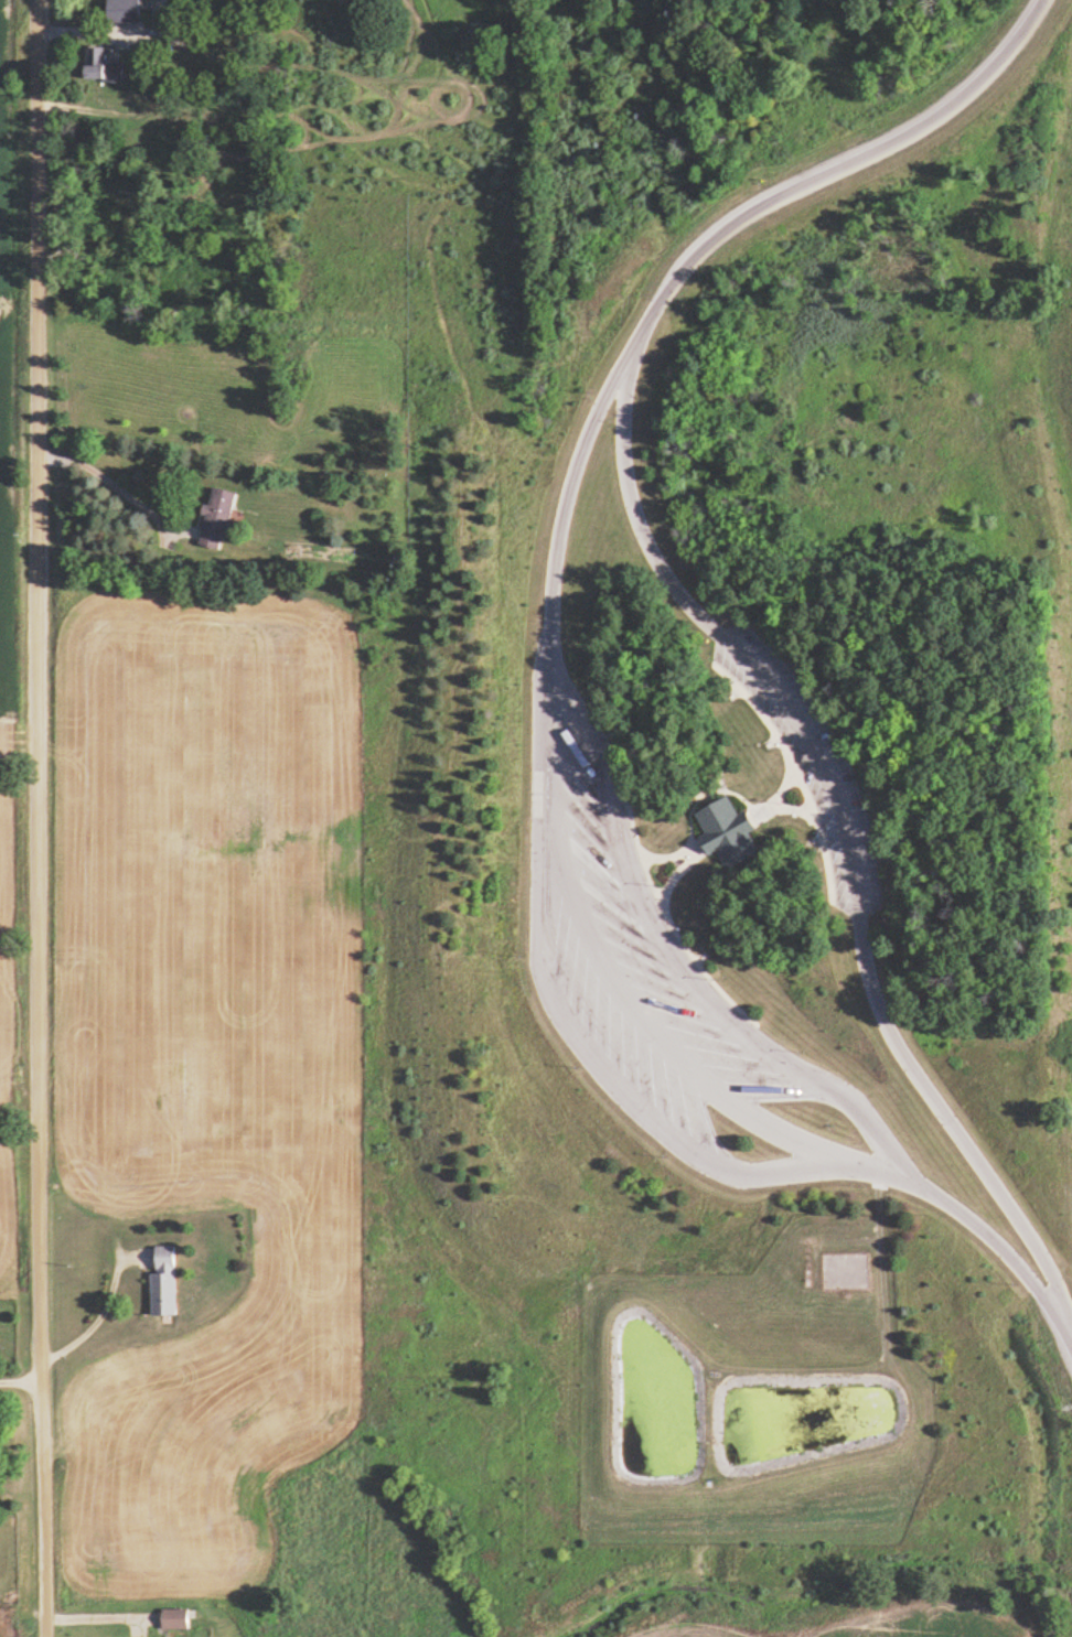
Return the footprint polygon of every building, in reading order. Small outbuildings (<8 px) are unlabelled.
[(142,22),(142,0),(110,0),(110,22),(142,22)] [(107,47),(88,47),(88,81),(125,81),(125,64),(107,64),(107,47)] [(226,546),(240,491),(214,485),(201,540),(226,546)] [(696,812),(728,795),(738,814),(744,809),(749,817),(755,829),(749,832),(760,851),(728,869),(718,852),(710,855),(705,846),(699,837),(707,832),(696,812)] [(153,1273),(153,1316),(179,1316),(179,1247),(159,1247),(159,1273),(153,1273)] [(190,1608),(162,1608),(162,1628),(190,1628),(190,1608)]
